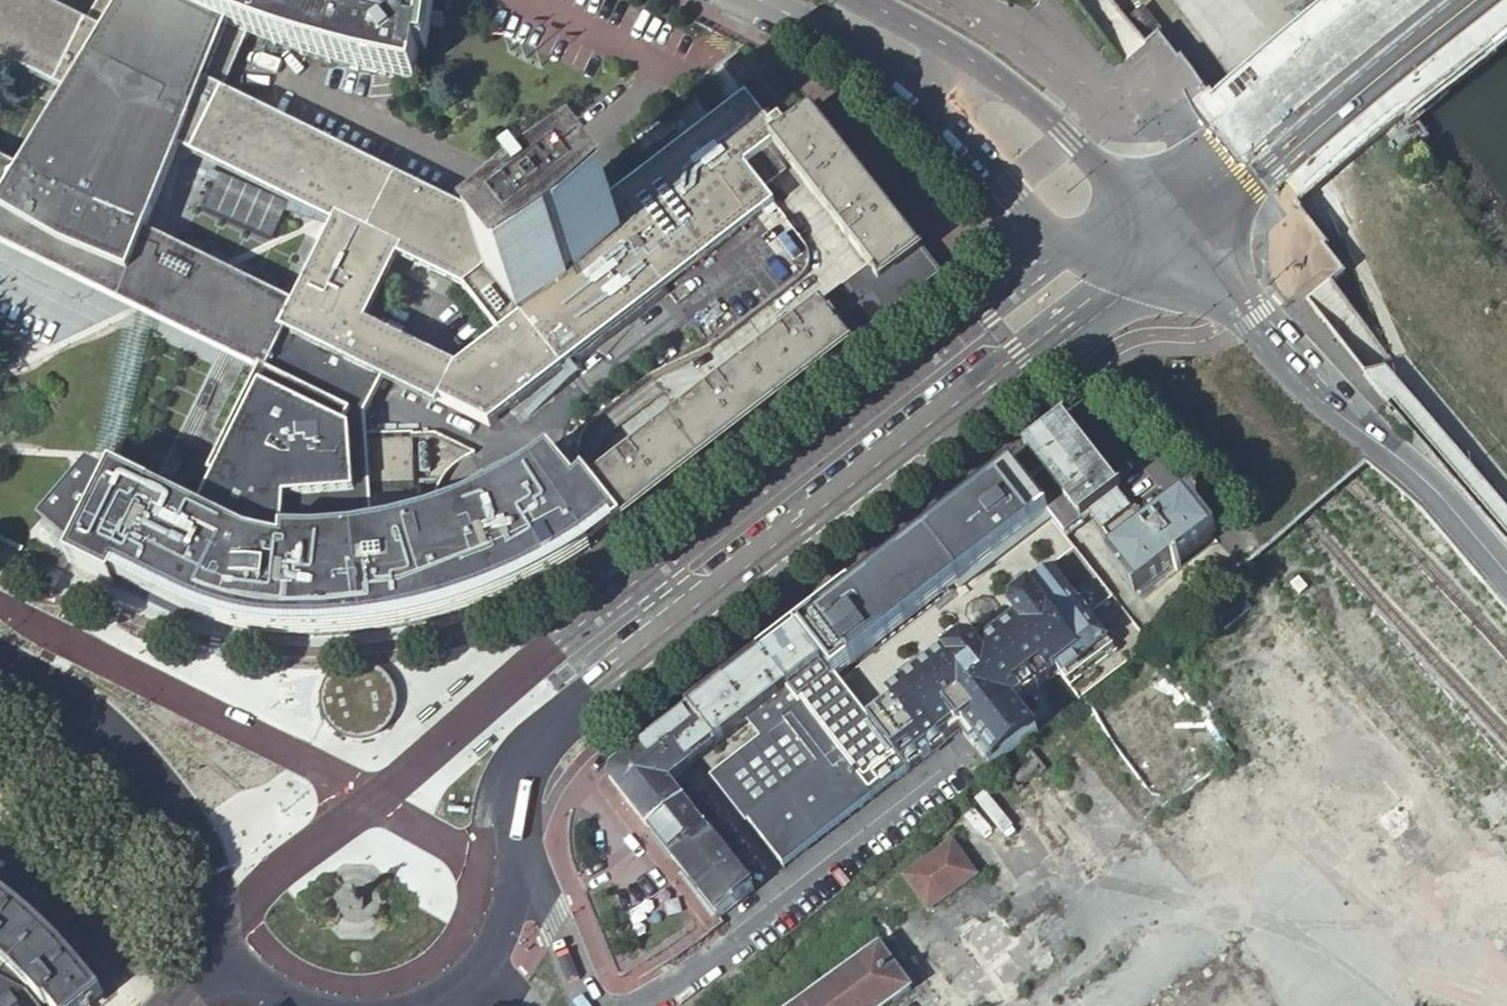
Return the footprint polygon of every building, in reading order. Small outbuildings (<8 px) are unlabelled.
[(769,204),(757,189),(740,168),(765,148),(770,144),(778,138),(746,97),(590,216),(609,242),(513,316),(476,268),(515,238),(227,91),(250,33),(302,51),(380,71),(400,75),(419,79),(422,56),(431,56),(435,26),(438,0),(131,0),(108,38),(31,0),(0,0),(0,48),(86,92),(36,176),(31,184),(12,217),(59,243),(109,264),(122,230),(126,222),(163,131),(341,221),(297,308),(293,316),(287,328),(383,375),(485,426),(769,204)] [(63,91),(24,171),(36,176),(86,92),(0,48),(0,60),(63,91)] [(778,138),(770,144),(809,195),(849,164),(814,110),(778,138)] [(781,170),(765,148),(740,168),(757,189),(781,170)] [(129,307),(142,313),(263,374),(267,367),(287,328),(293,316),(297,308),(147,232),(126,222),(122,230),(109,264),(59,243),(12,217),(31,184),(36,176),(24,171),(0,159),(0,242),(129,307)] [(849,164),(809,195),(867,270),(878,285),(918,253),(849,164)] [(286,202),(217,171),(201,207),(270,237),(286,202)] [(609,242),(590,216),(573,194),(515,238),(476,268),(513,316),(609,242)] [(938,278),(918,253),(878,285),(867,270),(818,308),(849,348),(938,278)] [(772,407),(849,348),(818,308),(741,368),(772,407)] [(263,374),(193,510),(239,533),(250,537),(258,540),(268,542),(280,543),(281,535),(283,535),(287,536),(304,537),(324,538),(341,537),(355,536),(375,533),(364,415),(383,375),(287,328),(267,367),(263,374)] [(772,407),(741,368),(666,426),(696,466),(772,407)] [(408,424),(364,415),(375,533),(378,533),(388,531),(394,529),(400,528),(419,523),(434,518),(435,517),(435,516),(435,515),(435,514),(435,512),(434,511),(434,505),(435,504),(435,502),(435,496),(437,491),(439,484),(440,484),(440,481),(442,479),(442,478),(443,476),(444,475),(445,474),(445,473),(447,471),(452,465),(453,464),(454,463),(455,462),(458,460),(462,457),(466,455),(468,453),(469,453),(473,451),(429,430),(408,426),(408,424)] [(1060,535),(1086,515),(1114,494),(1058,421),(1004,463),(1047,518),(1060,535)] [(666,426),(603,475),(633,515),(696,466),(666,426)] [(1047,518),(1004,463),(915,532),(958,587),(1047,518)] [(83,471),(38,525),(68,554),(68,561),(115,581),(121,569),(186,609),(202,616),(211,620),(223,624),(228,626),(234,627),(244,630),(261,633),(269,634),(284,635),(313,635),(329,634),(335,634),(360,632),(379,629),(392,627),(417,622),(435,617),(453,612),(478,604),(492,599),(510,591),(536,579),(547,573),(569,561),(586,550),(534,475),(530,468),(503,486),(492,492),(477,499),(451,511),(435,517),(434,518),(419,523),(400,528),(394,529),(388,531),(378,533),(375,533),(355,536),(341,537),(324,538),(304,537),(287,536),(283,535),(281,535),(280,543),(268,542),(258,540),(250,537),(239,533),(193,510),(110,468),(109,470),(113,472),(110,478),(105,475),(106,473),(106,470),(105,468),(104,466),(102,465),(101,464),(100,464),(98,464),(96,465),(94,466),(92,469),(91,469),(87,466),(83,471)] [(603,475),(589,486),(614,520),(619,526),(623,523),(633,515),(603,475)] [(1137,598),(1210,542),(1182,506),(1146,534),(1114,494),(1086,515),(1118,556),(1109,563),(1137,598)] [(619,526),(614,520),(606,525),(611,532),(619,526)] [(958,587),(915,532),(843,587),(886,643),(958,587)] [(1086,617),(1110,599),(1071,549),(1043,571),(1046,575),(1081,620),(1086,617)] [(912,738),(889,756),(904,775),(956,732),(969,748),(1016,710),(1014,709),(1006,699),(1006,689),(1016,691),(1037,674),(1038,663),(1048,665),(1056,675),(1072,696),(1096,677),(1091,671),(1114,653),(1086,617),(1081,620),(1046,575),(1006,607),(1005,616),(1011,623),(997,634),(987,642),(973,652),(967,645),(958,643),(884,701),(912,738)] [(886,643),(843,587),(790,628),(833,684),(886,643)] [(980,632),(987,642),(997,634),(990,624),(991,614),(984,605),(972,604),(963,610),(962,621),(969,631),(980,632)] [(833,684),(790,628),(755,656),(782,691),(797,710),(868,803),(904,775),(889,756),(833,684)] [(1238,658),(1389,842),(1418,819),(1267,635),(1238,658)] [(782,691),(755,656),(684,710),(711,747),(743,722),(747,719),(761,708),(782,691)] [(379,735),(385,731),(393,723),(399,713),(400,708),(400,702),(401,697),(400,692),(398,688),(396,683),(394,679),(392,676),(389,673),(385,670),(381,668),(378,666),(371,664),(363,663),(356,664),(349,665),(343,668),(339,671),(335,674),(331,678),(327,683),(326,688),(324,694),(323,702),(324,709),(326,715),(328,721),(333,727),(337,731),(343,735),(350,738),(356,738),(365,739),(373,737),(379,735)] [(1050,676),(1056,675),(1048,665),(1038,663),(1037,674),(1016,691),(1006,689),(1006,699),(1014,709),(1016,704),(1019,704),(1051,679),(1050,676)] [(782,691),(761,708),(776,727),(797,710),(782,691)] [(747,719),(743,722),(758,741),(776,727),(761,708),(747,719)] [(711,747),(684,710),(648,738),(675,774),(711,747)] [(782,872),(868,803),(797,710),(776,727),(758,741),(709,778),(782,872)] [(969,748),(992,775),(995,772),(1025,748),(1038,737),(1016,710),(969,748)] [(643,830),(678,802),(664,783),(675,774),(648,738),(621,760),(617,763),(614,765),(612,767),(611,768),(610,769),(609,770),(608,771),(608,772),(607,774),(607,776),(607,779),(607,781),(608,783),(608,785),(611,788),(638,823),(643,830)] [(1026,750),(1025,748),(995,772),(1000,778),(1004,774),(1010,782),(1039,761),(1030,748),(1026,750)] [(666,860),(702,832),(679,802),(678,802),(643,830),(655,845),(666,860)] [(1404,874),(1439,844),(1420,822),(1385,853),(1404,874)] [(694,896),(713,919),(748,892),(702,832),(666,860),(677,874),(694,896)] [(973,872),(949,840),(901,876),(925,909),(973,872)] [(1476,881),(1458,901),(1483,923),(1501,903),(1476,881)] [(24,982),(42,1005),(93,1005),(105,997),(99,990),(89,979),(76,963),(65,951),(57,943),(47,932),(36,921),(19,908),(4,897),(0,894),(0,956),(24,982)] [(958,930),(981,966),(1018,941),(995,906),(958,930)] [(877,945),(793,1005),(885,1005),(909,989),(877,945)] [(24,982),(0,956),(0,1005),(42,1005),(24,982)]
